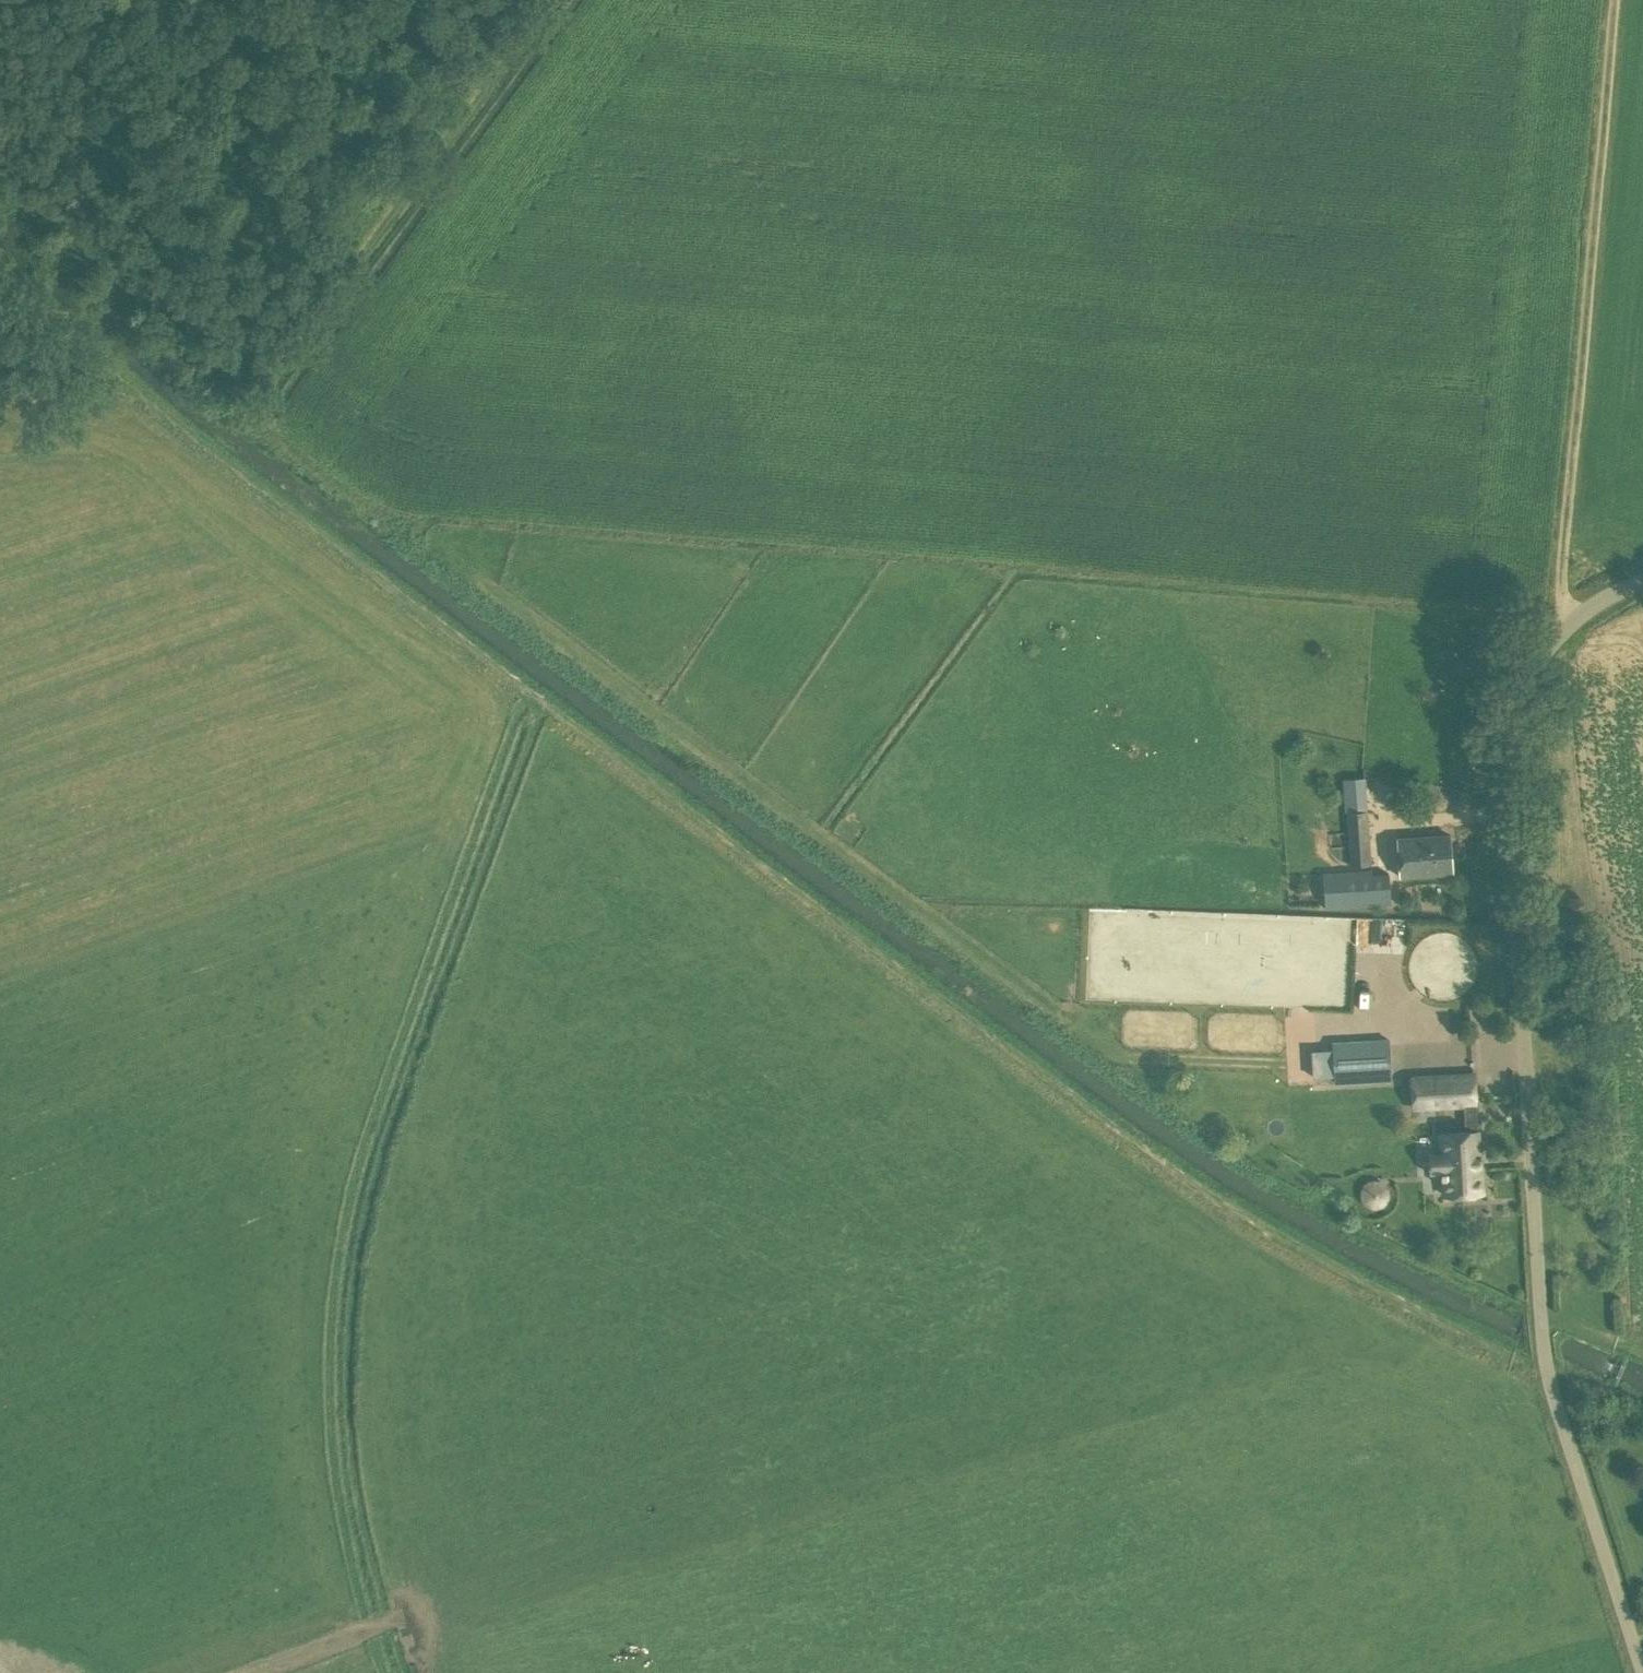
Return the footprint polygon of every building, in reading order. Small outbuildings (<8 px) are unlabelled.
[(1373,864),(1366,776),(1330,779),(1333,813),(1329,813),(1330,832),(1348,831),(1350,866),(1373,864)] [(1398,875),(1451,872),(1449,835),(1396,838),(1398,875)] [(1373,873),(1372,869),(1322,872),(1325,910),(1392,905),(1389,872),(1373,873)] [(1390,1040),(1332,1043),(1335,1082),(1392,1079),(1390,1040)] [(1469,1069),(1417,1072),(1419,1109),(1471,1106),(1469,1069)] [(1472,1125),(1436,1127),(1440,1189),(1477,1187),(1476,1159),(1474,1159),(1472,1125)]
